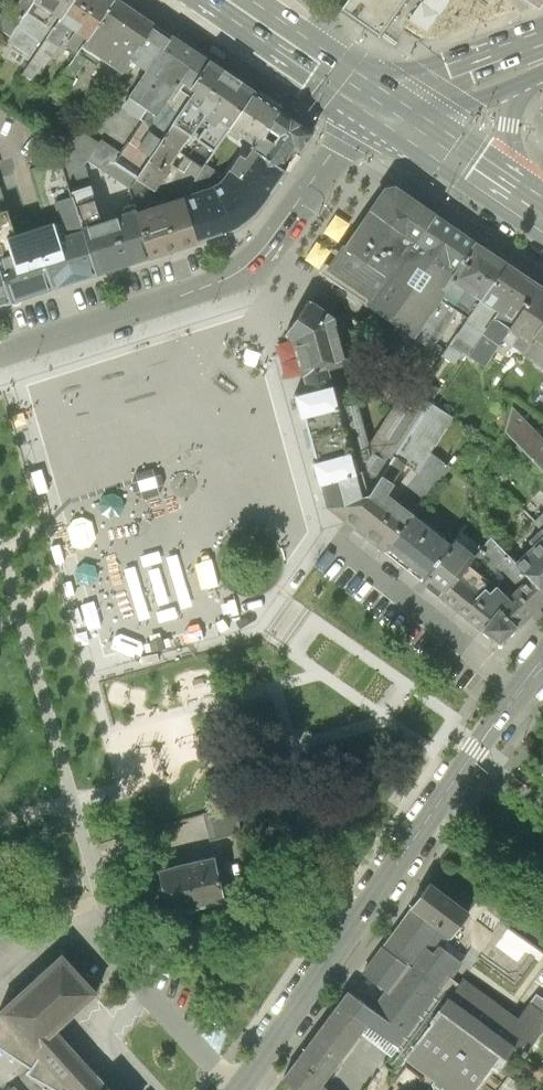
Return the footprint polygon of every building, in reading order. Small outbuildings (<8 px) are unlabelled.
[(16,8),(9,3),(0,16),(0,26),(13,35),(37,0),(22,0),(16,8)] [(13,35),(9,40),(34,57),(64,13),(67,15),(77,0),(37,0),(13,35)] [(78,53),(64,75),(74,81),(88,59),(97,64),(103,56),(125,71),(135,58),(159,23),(160,21),(130,0),(115,0),(78,53)] [(67,15),(64,19),(74,25),(79,28),(67,45),(78,53),(115,0),(77,0),(67,15)] [(345,8),(382,35),(407,0),(351,0),(345,8)] [(36,81),(74,25),(64,19),(67,15),(64,13),(34,57),(24,73),(36,81)] [(175,35),(159,23),(135,58),(150,69),(124,106),(145,120),(122,152),(107,173),(131,189),(139,178),(201,89),(196,85),(215,57),(177,31),(175,35)] [(0,26),(0,53),(1,53),(9,40),(13,35),(0,26)] [(261,87),(215,57),(196,85),(201,89),(139,178),(155,188),(205,116),(220,126),(224,119),(234,126),(261,87)] [(234,126),(230,132),(241,140),(246,134),(262,146),(271,133),(277,125),(289,107),(261,87),(234,126)] [(321,129),(289,107),(277,125),(287,132),(281,140),(271,133),(262,146),(293,168),(321,129)] [(230,132),(234,126),(224,119),(220,126),(205,116),(155,188),(139,178),(131,189),(138,203),(140,208),(187,193),(209,162),(230,132)] [(107,173),(122,152),(102,137),(99,142),(84,131),(72,148),(89,160),(107,173)] [(77,188),(93,183),(87,163),(89,160),(72,148),(63,142),(77,188)] [(293,168),(262,146),(254,157),(247,152),(227,180),(222,181),(191,192),(205,238),(240,227),(248,222),(257,215),(266,206),(293,168)] [(58,201),(74,196),(61,157),(18,171),(31,214),(46,210),(61,211),(58,201)] [(227,174),(209,162),(187,193),(191,192),(222,181),(227,174)] [(351,301),(363,309),(365,306),(410,241),(431,211),(389,182),(378,184),(321,268),(352,289),(351,301)] [(78,194),(88,226),(105,219),(93,183),(77,188),(78,194)] [(205,238),(191,192),(187,193),(140,208),(155,257),(206,241),(205,238)] [(68,232),(39,242),(54,287),(103,272),(88,226),(78,194),(74,196),(58,201),(61,211),(68,232)] [(140,208),(138,203),(126,207),(128,212),(105,219),(88,226),(103,272),(155,257),(140,208)] [(14,301),(54,287),(39,242),(11,251),(7,238),(13,227),(7,209),(0,211),(0,258),(14,301)] [(410,241),(450,268),(471,238),(431,211),(410,241)] [(502,261),(471,238),(450,268),(444,278),(448,281),(476,299),(502,261)] [(411,338),(448,281),(444,278),(450,268),(410,241),(365,306),(411,338)] [(14,301),(0,258),(0,305),(14,301)] [(489,351),(536,283),(502,261),(476,299),(492,310),(462,354),(479,365),(489,351)] [(448,281),(411,338),(429,350),(456,310),(464,316),(476,299),(448,281)] [(517,350),(526,337),(542,312),(542,289),(536,283),(489,351),(501,359),(510,345),(517,350)] [(333,317),(308,299),(281,335),(287,339),(297,376),(322,369),(345,363),(333,317)] [(476,299),(464,316),(440,355),(454,365),(462,354),(492,310),(476,299)] [(526,337),(542,348),(542,312),(526,337)] [(526,337),(517,350),(515,354),(542,372),(542,348),(526,337)] [(297,376),(301,390),(326,384),(322,369),(297,376)] [(316,483),(321,506),(357,498),(332,404),(326,384),(301,390),(287,394),(294,418),(300,415),(311,461),(307,462),(313,484),(316,483)] [(377,473),(426,401),(402,385),(367,441),(354,398),(332,404),(357,498),(361,497),(377,473)] [(426,401),(377,473),(390,484),(382,494),(411,515),(449,467),(429,452),(451,418),(426,401)] [(509,406),(492,421),(542,474),(542,442),(509,406)] [(348,528),(381,552),(411,515),(382,494),(390,484),(377,473),(361,497),(357,498),(321,506),(348,528)] [(537,493),(520,510),(538,528),(542,533),(542,499),(537,493)] [(417,581),(447,545),(411,515),(381,552),(417,581)] [(538,528),(524,541),(528,546),(512,561),(526,576),(542,594),(542,533),(538,528)] [(526,576),(512,561),(487,536),(471,556),(456,575),(476,592),(480,588),(485,592),(492,585),(504,596),(526,576)] [(417,581),(437,598),(456,575),(471,556),(451,540),(447,545),(417,581)] [(78,604),(96,597),(81,557),(58,565),(66,586),(71,584),(78,604)] [(526,576),(504,596),(492,585),(485,592),(480,588),(476,592),(456,575),(437,598),(494,645),(542,600),(542,594),(526,576)] [(73,606),(77,621),(100,615),(95,599),(73,606)] [(233,806),(200,815),(206,835),(239,827),(233,806)] [(169,914),(224,901),(213,855),(157,868),(169,914)] [(426,884),(411,906),(450,935),(451,936),(467,914),(426,884)] [(411,906),(382,946),(414,969),(428,950),(435,955),(440,948),(450,935),(411,906)] [(302,1089),(314,1089),(320,1082),(321,1082),(366,1023),(400,1047),(401,1045),(411,1051),(406,1059),(436,1080),(434,1084),(434,1087),(439,1089),(442,1089),(444,1086),(449,1089),(476,1089),(492,1066),(497,1070),(513,1048),(524,1055),(542,1029),(542,1000),(536,995),(519,1020),(462,980),(458,986),(454,983),(448,979),(460,962),(440,948),(435,955),(428,950),(414,969),(382,946),(361,973),(376,982),(383,982),(388,986),(372,1008),(348,991),(285,1077),(302,1089)] [(67,953),(2,1012),(37,1052),(61,1030),(103,993),(69,956),(67,953)] [(58,1089),(69,1089),(70,1089),(37,1052),(2,1012),(0,1015),(0,1047),(33,1068),(30,1075),(58,1089)] [(114,1089),(61,1030),(37,1052),(70,1089),(69,1089),(113,1089),(114,1089)] [(521,1088),(513,1079),(501,1089),(518,1089),(521,1088)] [(321,1082),(320,1082),(314,1089),(331,1089),(321,1082)]
